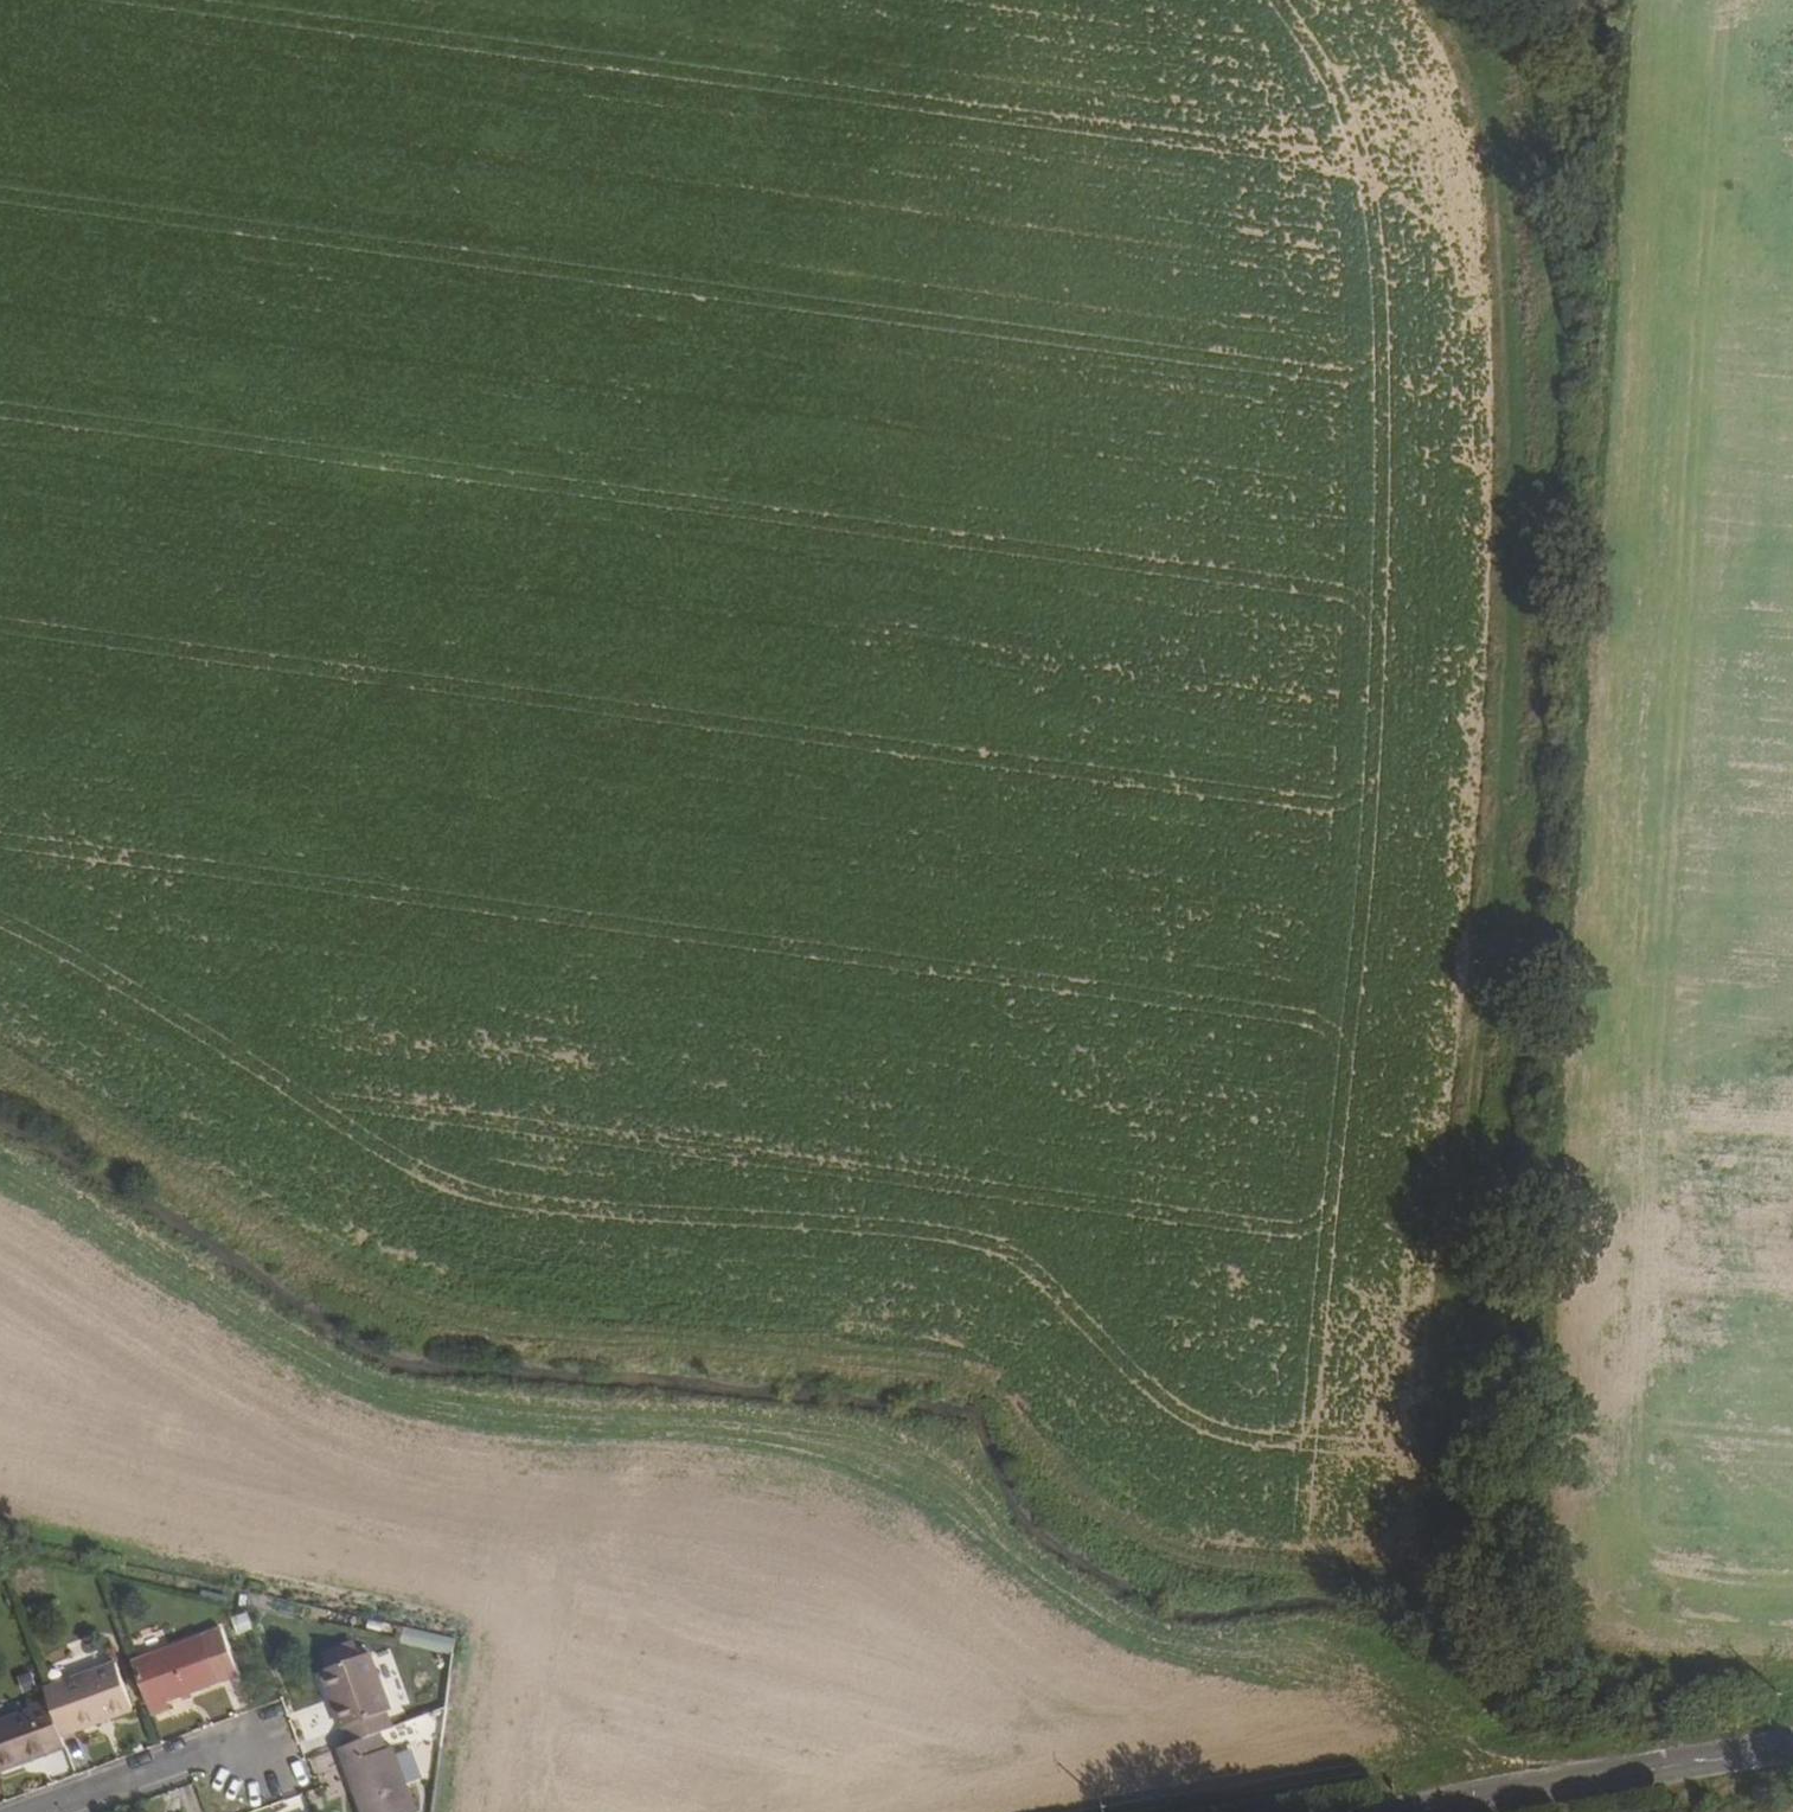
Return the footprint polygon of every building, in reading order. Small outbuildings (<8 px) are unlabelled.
[(221,1629),(132,1661),(152,1717),(170,1710),(168,1702),(239,1677),(221,1629)] [(369,1653),(321,1671),(349,1745),(381,1733),(394,1728),(387,1711),(391,1709),(369,1653)] [(115,1663),(43,1690),(45,1696),(60,1737),(133,1711),(115,1663)] [(26,1703),(29,1711),(0,1722),(0,1772),(65,1749),(60,1737),(45,1696),(26,1703)] [(337,1749),(345,1768),(353,1765),(361,1788),(353,1789),(361,1811),(417,1811),(393,1748),(388,1751),(381,1733),(349,1745),(337,1749)] [(353,1765),(345,1768),(353,1789),(361,1788),(353,1765)]
